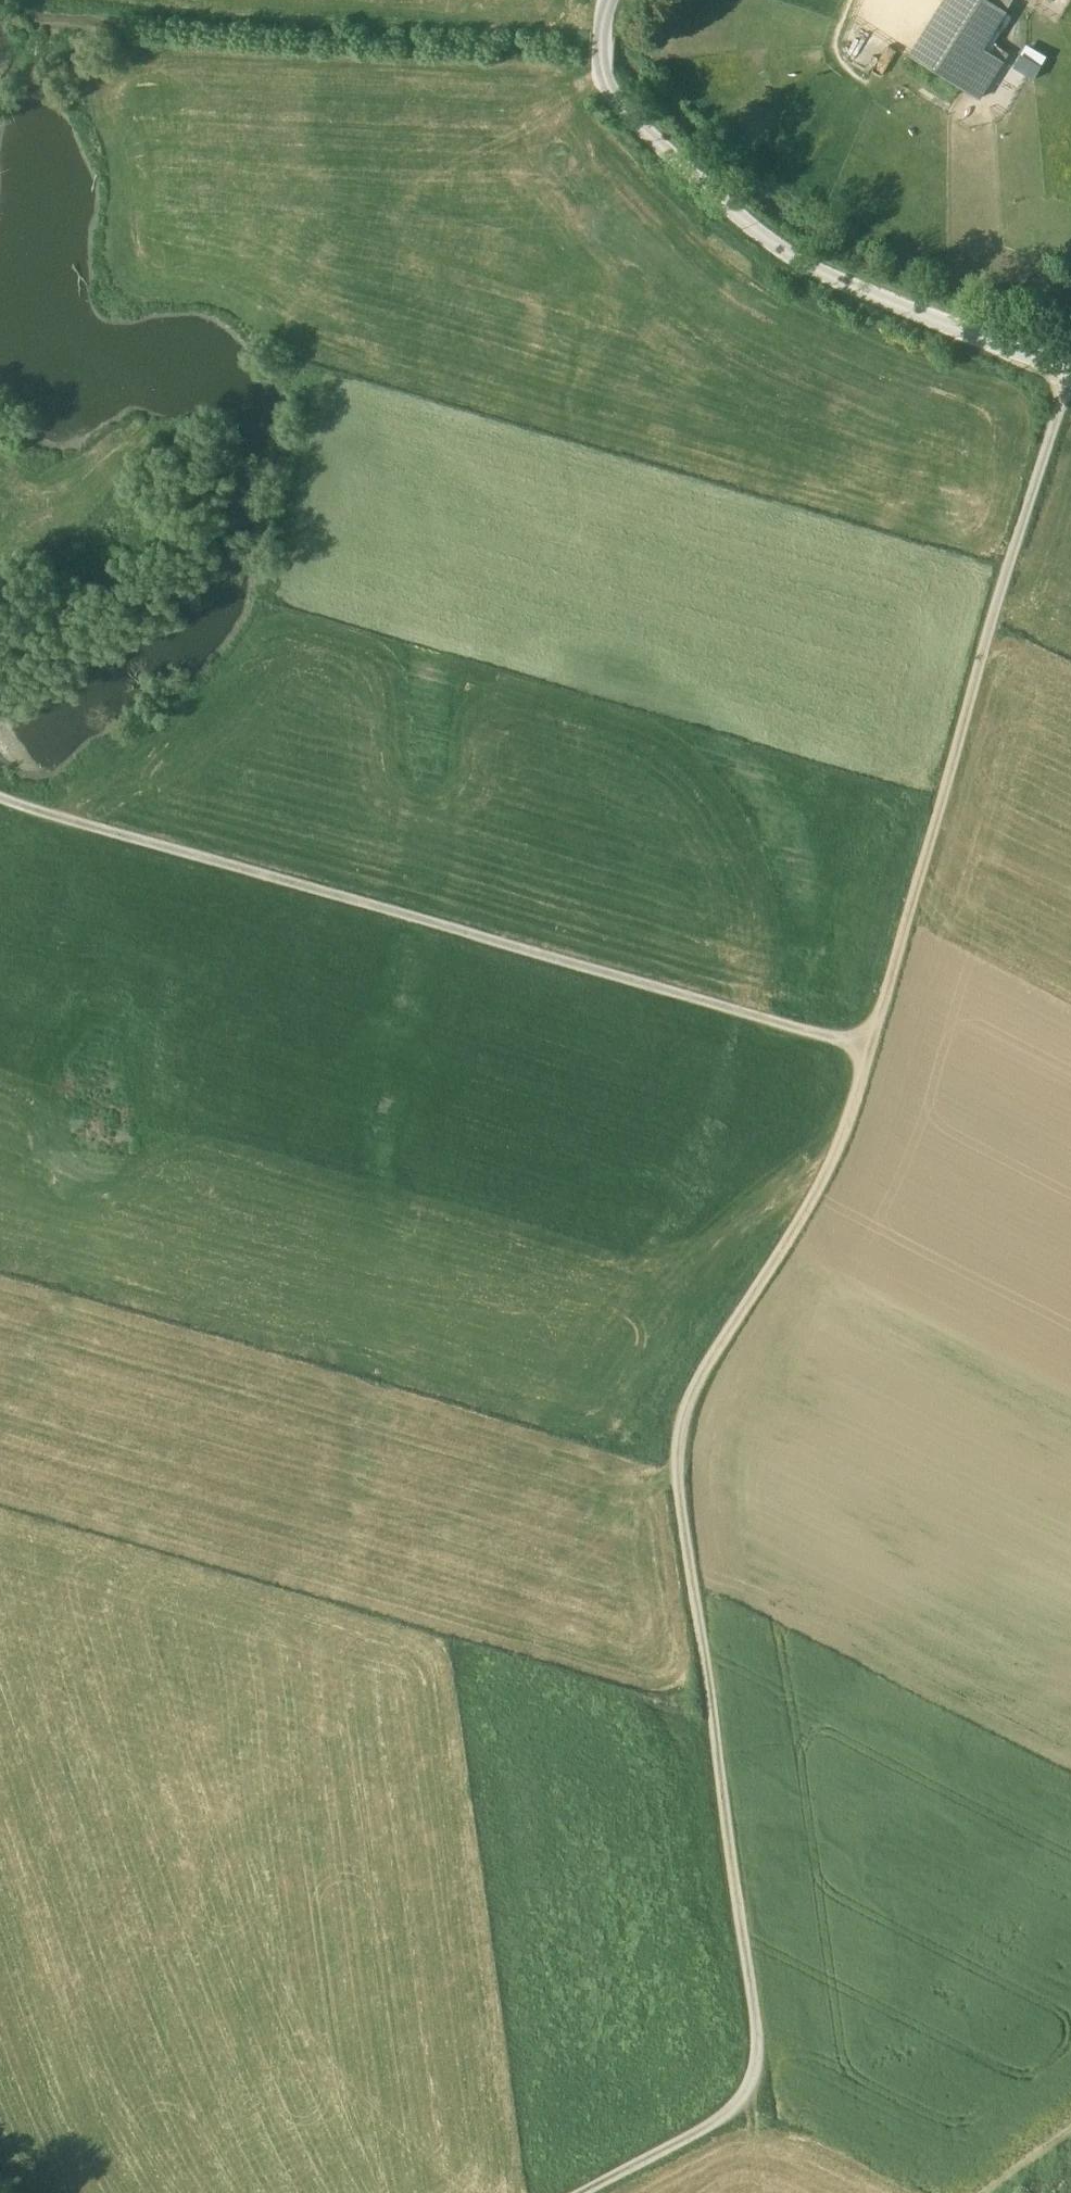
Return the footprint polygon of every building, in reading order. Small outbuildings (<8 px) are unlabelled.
[(941,51),(975,70),(1013,0),(969,0),(941,51)] [(1024,41),(1010,65),(1033,78),(1046,54),(1024,41)] [(1009,65),(1002,76),(1019,87),(1026,76),(1009,65)]
